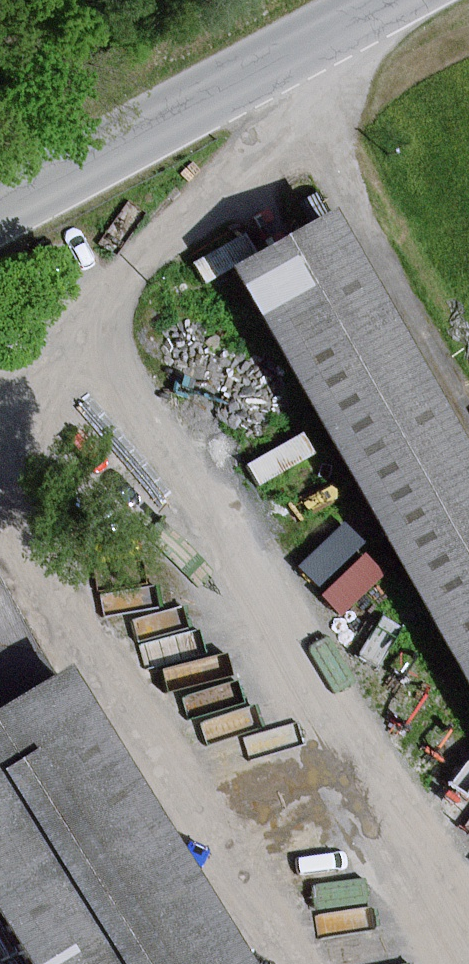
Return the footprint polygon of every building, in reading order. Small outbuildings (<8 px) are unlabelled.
[(468,660),(468,458),(331,219),(242,271),(468,660)] [(68,673),(53,682),(0,596),(0,896),(42,963),(248,963),(76,685),(68,673)]
